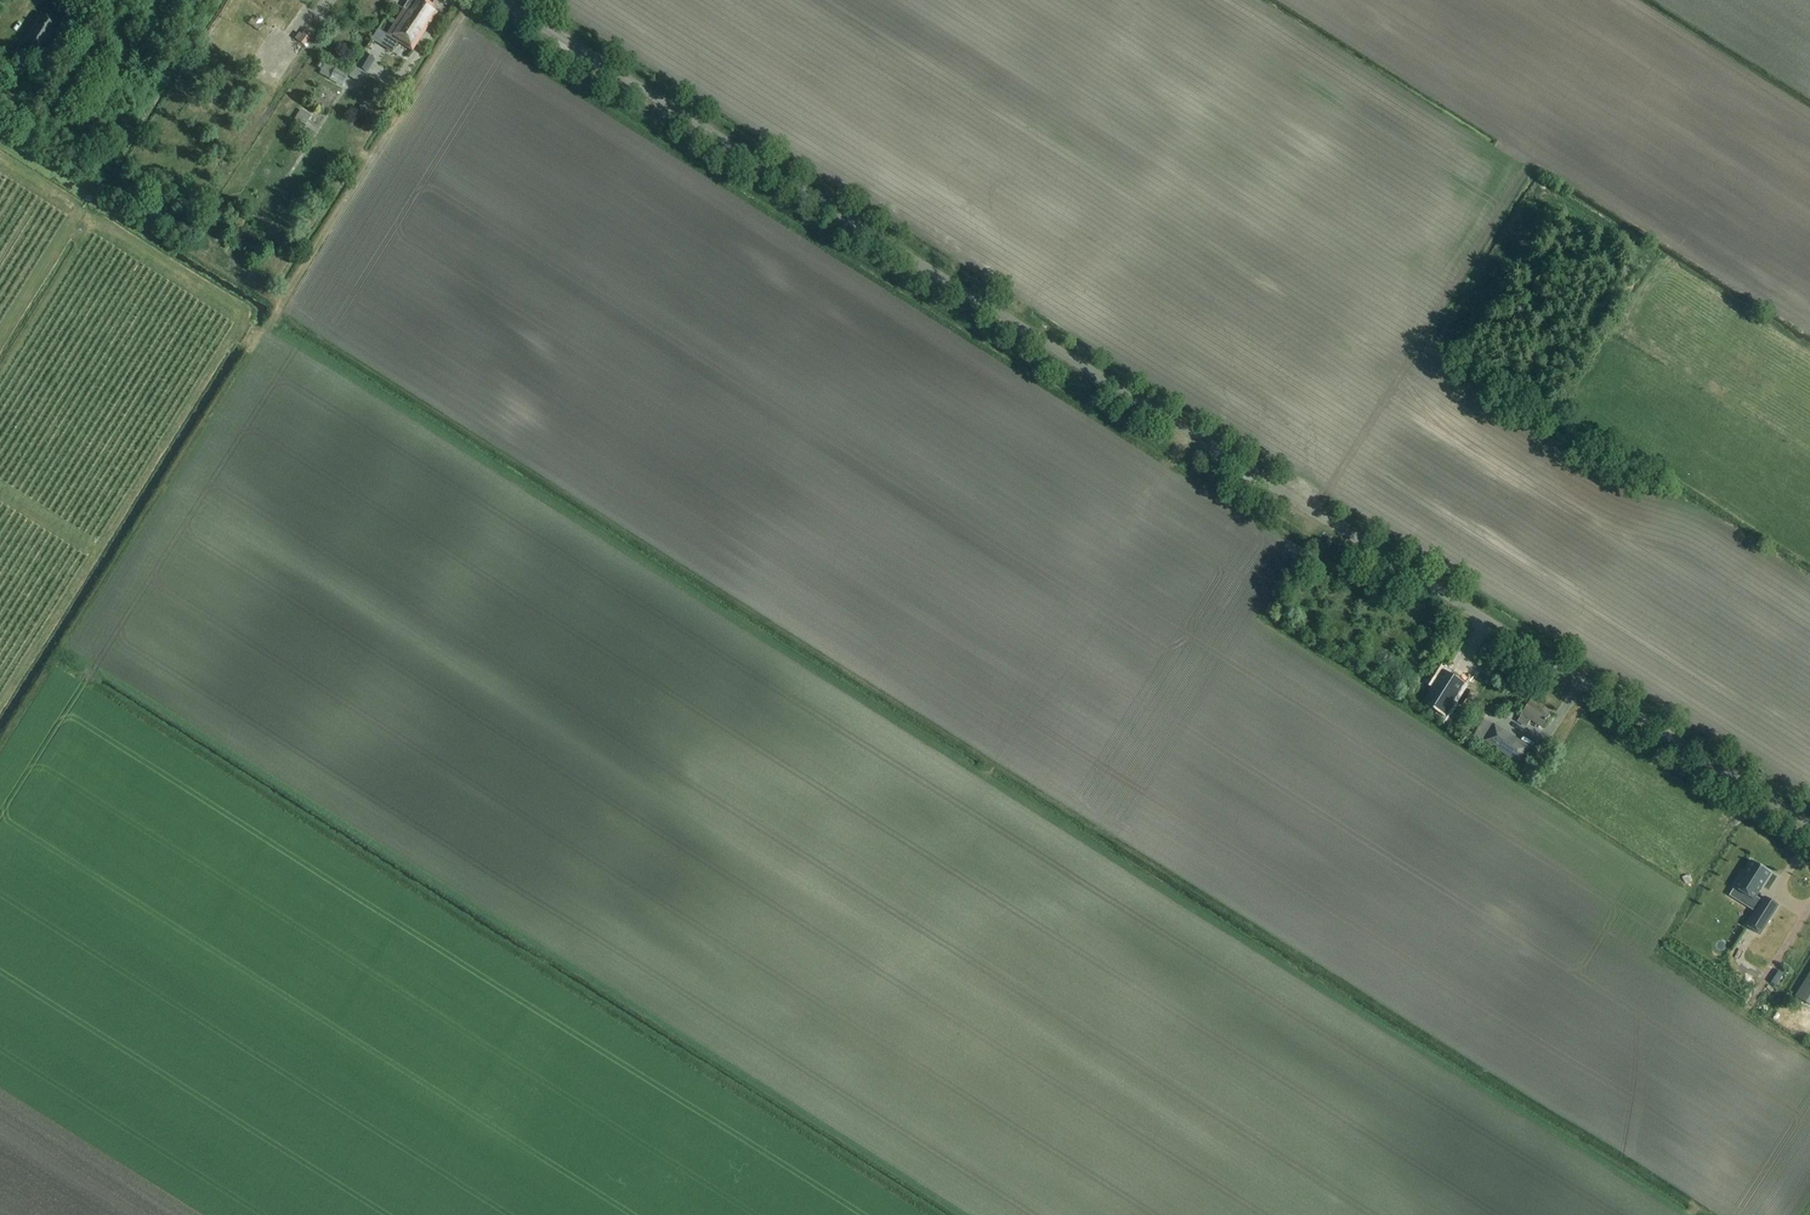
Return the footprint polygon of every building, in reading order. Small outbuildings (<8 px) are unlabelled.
[(424,32),(437,12),(430,8),(435,0),(410,0),(395,23),(403,28),(402,30),(405,32),(410,23),(424,32)] [(42,51),(58,25),(41,14),(24,40),(42,51)] [(412,51),(424,32),(410,23),(405,32),(402,30),(403,28),(395,23),(387,35),(380,31),(373,41),(391,53),(397,42),(412,51)] [(300,38),(308,44),(316,32),(308,26),(300,38)] [(367,75),(374,61),(362,54),(354,68),(367,75)] [(327,62),(321,74),(330,79),(341,85),(348,73),(327,62)] [(303,107),(298,118),(309,123),(314,112),(303,107)] [(1432,687),(1424,700),(1425,700),(1434,706),(1442,711),(1441,713),(1440,715),(1445,718),(1447,714),(1453,705),(1451,704),(1463,685),(1464,683),(1443,670),(1432,687)] [(1530,703),(1520,717),(1540,730),(1549,715),(1530,703)] [(1531,750),(1492,725),(1481,743),(1520,767),(1531,750)] [(1742,872),(1732,887),(1754,901),(1757,896),(1771,873),(1751,861),(1744,873),(1742,872)] [(1757,909),(1746,927),(1760,935),(1771,918),(1757,909)] [(1794,996),(1809,1006),(1809,972),(1794,996)]
